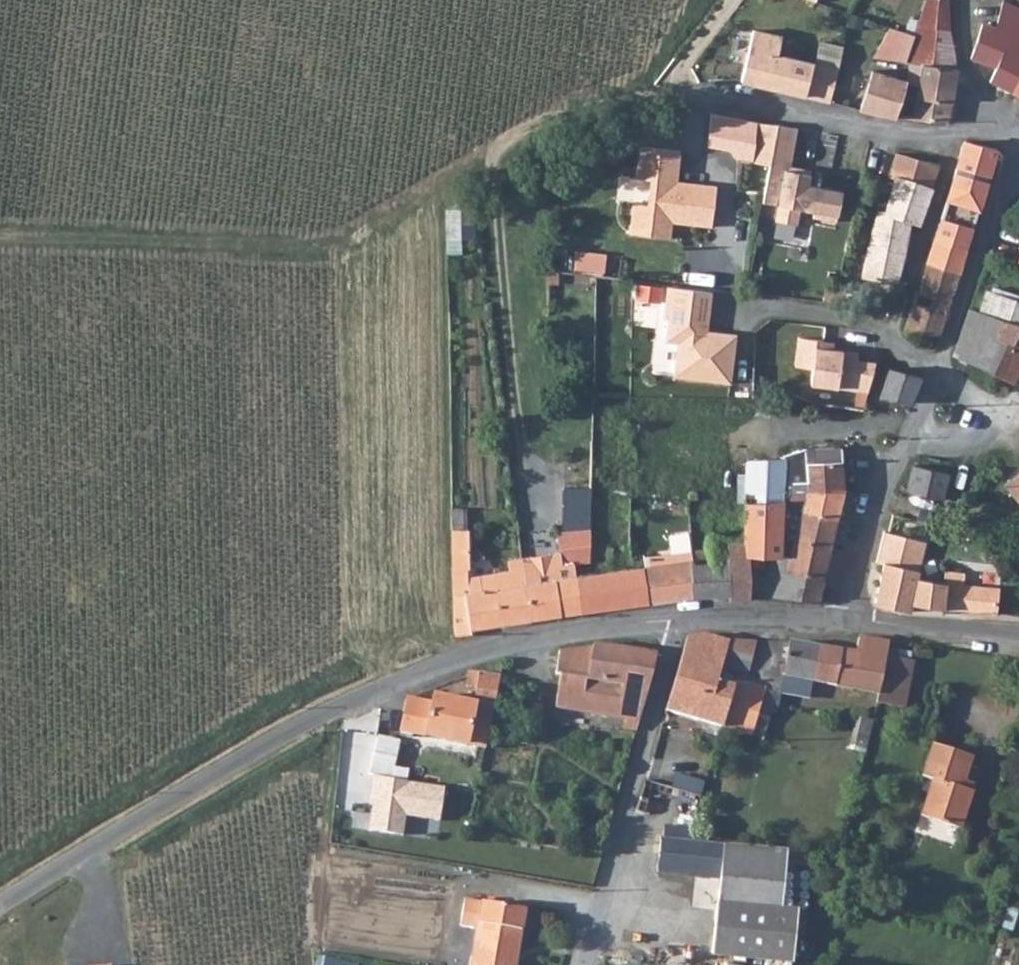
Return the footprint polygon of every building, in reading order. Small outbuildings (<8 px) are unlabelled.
[(911,54),(907,65),(910,65),(924,66),(958,70),(950,0),(929,0),(911,54)] [(1004,2),(997,27),(983,23),(973,58),(997,66),(992,78),(1015,91),(1018,82),(1018,7),(1004,2)] [(834,102),(842,69),(779,53),(783,37),(758,32),(746,80),(834,102)] [(879,45),(872,70),(876,71),(907,79),(910,65),(907,65),(911,54),(879,45)] [(921,83),(907,79),(897,117),(918,119),(919,99),(953,101),(958,70),(924,66),(921,83)] [(864,110),(897,117),(907,79),(876,71),(864,110)] [(950,122),(953,101),(919,99),(918,119),(950,122)] [(753,122),(706,113),(702,146),(725,150),(732,160),(747,163),(753,122)] [(769,124),(753,122),(747,163),(764,165),(769,124)] [(758,202),(770,204),(776,168),(786,170),(793,127),(769,124),(764,165),(758,202)] [(968,141),(955,184),(987,193),(1000,150),(968,141)] [(676,238),(678,222),(718,226),(722,185),(682,181),(685,150),(644,146),(641,178),(655,180),(653,205),(638,204),(635,234),(676,238)] [(891,175),(897,177),(934,188),(942,164),(898,152),(891,175)] [(805,173),(786,170),(776,168),(770,204),(774,205),(772,221),(796,225),(798,213),(837,220),(842,193),(802,186),(805,173)] [(897,177),(894,185),(885,216),(915,223),(922,225),(934,188),(897,177)] [(977,229),(987,193),(955,184),(944,220),(977,229)] [(899,284),(915,223),(885,216),(880,215),(866,278),(899,284)] [(970,249),(977,229),(944,220),(938,240),(970,249)] [(963,274),(970,249),(938,240),(931,265),(963,274)] [(954,301),(963,274),(931,265),(922,293),(954,301)] [(711,293),(664,286),(660,316),(665,317),(662,341),(674,343),(669,377),(730,386),(737,335),(705,330),(711,293)] [(907,331),(942,340),(948,320),(954,301),(922,293),(919,292),(907,331)] [(984,294),(979,314),(994,319),(1018,325),(1018,304),(984,294)] [(956,354),(982,366),(994,319),(979,314),(969,311),(956,354)] [(994,319),(982,366),(1002,375),(1012,342),(1017,344),(1018,338),(1018,325),(994,319)] [(1018,383),(1018,381),(1018,338),(1017,344),(1012,342),(1002,375),(1018,383)] [(831,343),(798,340),(795,367),(807,369),(805,386),(837,390),(841,351),(831,350),(831,343)] [(858,353),(841,351),(837,390),(867,394),(874,364),(857,362),(858,353)] [(913,404),(917,395),(923,378),(889,370),(881,395),(890,398),(909,403),(913,404)] [(827,416),(825,431),(864,436),(868,409),(815,402),(813,414),(827,416)] [(786,459),(785,493),(845,495),(846,450),(836,447),(810,448),(787,454),(786,459)] [(785,493),(786,459),(747,460),(744,499),(785,499),(785,493)] [(913,467),(907,489),(945,498),(949,475),(913,467)] [(1008,485),(1018,498),(1018,475),(1008,485)] [(949,499),(945,498),(907,489),(899,488),(893,515),(935,523),(940,505),(947,507),(949,499)] [(839,522),(845,495),(785,493),(785,499),(785,507),(839,522)] [(785,507),(785,499),(744,499),(742,537),(747,555),(752,556),(771,555),(781,555),(783,537),(785,507)] [(785,507),(783,537),(833,551),(839,522),(785,507)] [(468,558),(467,521),(453,522),(455,637),(471,635),(472,628),(533,619),(528,583),(526,567),(467,575),(466,560),(468,558)] [(583,561),(592,560),(592,527),(580,529),(583,561)] [(533,619),(580,613),(576,575),(574,562),(583,561),(580,529),(559,531),(562,551),(546,553),(524,557),(526,567),(528,583),(533,619)] [(878,563),(882,564),(925,574),(932,541),(889,532),(885,531),(878,563)] [(747,555),(742,537),(730,538),(730,596),(731,601),(749,601),(749,598),(752,556),(747,555)] [(783,537),(781,555),(790,556),(787,571),(826,580),(833,551),(783,537)] [(714,558),(690,559),(692,596),(730,596),(730,538),(714,538),(714,558)] [(764,598),(821,601),(825,585),(826,580),(787,571),(790,556),(781,555),(771,555),(764,598)] [(692,596),(690,559),(649,564),(648,557),(642,558),(643,566),(648,603),(692,596)] [(951,584),(924,580),(925,574),(882,564),(873,606),(914,614),(916,608),(950,612),(951,608),(1001,614),(1004,588),(975,585),(976,575),(953,571),(951,584)] [(643,566),(633,567),(576,575),(580,613),(648,603),(643,566)] [(669,712),(724,728),(733,697),(736,684),(721,681),(724,670),(731,642),(709,636),(690,639),(688,643),(669,712)] [(814,645),(809,681),(867,692),(864,705),(879,708),(879,703),(886,672),(889,659),(892,644),(862,639),(859,653),(814,645)] [(807,696),(809,681),(814,645),(790,640),(789,647),(782,690),(807,696)] [(734,643),(731,642),(724,670),(739,674),(748,676),(756,641),(734,643)] [(565,654),(561,676),(589,680),(597,646),(568,653),(565,654)] [(650,690),(658,655),(598,646),(597,646),(589,680),(650,690)] [(913,675),(915,664),(889,659),(886,672),(913,675)] [(886,672),(879,703),(907,708),(913,675),(886,672)] [(467,689),(477,691),(480,674),(471,673),(467,689)] [(494,707),(500,677),(480,674),(477,691),(474,703),(494,707)] [(639,733),(643,718),(650,690),(589,680),(561,676),(557,709),(629,721),(627,731),(639,733)] [(754,736),(760,715),(767,686),(738,679),(736,684),(733,697),(724,728),(754,736)] [(490,728),(494,707),(474,703),(434,695),(432,705),(408,700),(401,732),(486,750),(490,728)] [(772,718),(760,715),(754,736),(766,740),(772,718)] [(875,722),(859,719),(856,732),(851,753),(868,757),(875,722)] [(375,756),(397,762),(400,746),(378,741),(375,756)] [(971,768),(974,759),(936,747),(924,780),(936,784),(924,821),(963,834),(976,797),(966,793),(973,769),(971,768)] [(447,789),(373,776),(368,805),(374,806),(370,832),(403,838),(406,815),(441,821),(447,789)] [(643,799),(639,813),(652,816),(655,803),(643,799)] [(668,840),(691,843),(695,829),(671,827),(668,840)] [(661,874),(724,879),(726,847),(691,843),(668,840),(664,839),(661,874)] [(726,847),(724,879),(714,957),(776,964),(814,964),(825,919),(782,912),(791,854),(788,853),(757,850),(726,847)] [(468,901),(463,927),(481,931),(475,964),(518,964),(528,912),(468,901)]
